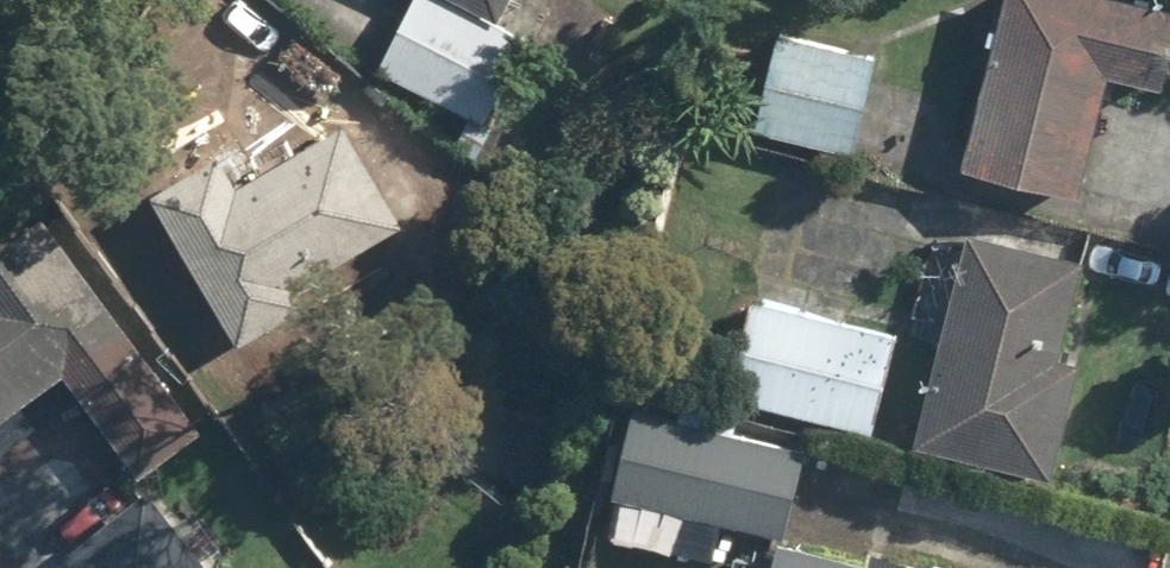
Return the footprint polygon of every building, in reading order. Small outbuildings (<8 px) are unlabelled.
[(471,0),(419,0),(383,70),(494,127),(541,36),(471,0)] [(518,21),(528,0),(474,0),(518,21)] [(1146,0),(1018,0),(974,165),(1088,195),(1118,80),(1167,92),(1169,80),(1169,6),(1146,0)] [(885,50),(779,30),(760,136),(866,156),(885,50)] [(425,228),(353,113),(268,166),(340,281),(425,228)] [(329,303),(238,170),(162,222),(254,355),(329,303)] [(0,234),(0,420),(72,368),(153,480),(218,433),(49,199),(0,234)] [(1098,260),(987,224),(919,435),(1058,480),(1095,366),(1067,357),(1098,260)] [(916,343),(751,297),(725,393),(890,439),(916,343)] [(808,450),(642,401),(619,477),(786,525),(808,450)] [(50,567),(209,567),(150,491),(50,567)] [(790,534),(782,567),(945,567),(790,534)]
